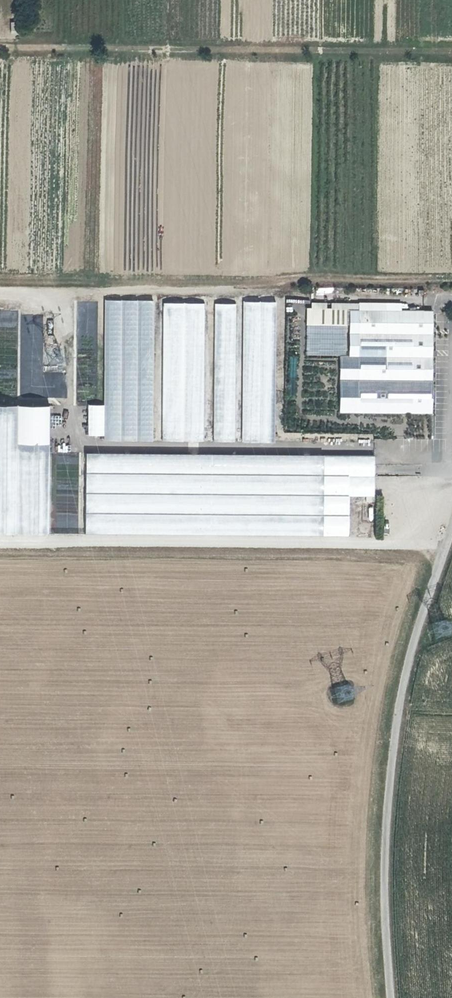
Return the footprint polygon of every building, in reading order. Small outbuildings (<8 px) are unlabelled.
[(305,310),(305,299),(286,299),(286,310),(305,310)] [(78,311),(96,313),(97,302),(79,300),(78,311)] [(104,300),(103,405),(88,405),(88,435),(103,435),(103,441),(153,441),(154,300),(104,300)] [(167,302),(165,440),(207,441),(209,303),(167,302)] [(216,303),(214,441),(236,441),(237,303),(216,303)] [(360,304),(334,303),(334,309),(347,309),(346,331),(351,331),(351,339),(351,355),(351,379),(360,379),(360,309),(360,304)] [(275,304),(244,304),(242,441),(274,442),(275,304)] [(346,331),(347,309),(334,309),(330,309),(316,308),(309,308),(308,354),(342,355),(346,355),(346,331)] [(425,333),(425,310),(360,309),(360,379),(433,380),(433,333),(425,333)] [(425,310),(425,333),(433,333),(434,310),(425,310)] [(32,315),(33,324),(42,324),(42,315),(32,315)] [(351,379),(351,355),(346,355),(342,355),(342,412),(359,412),(360,379),(351,379)] [(433,380),(360,379),(359,412),(433,413),(433,380)] [(49,538),(52,404),(0,403),(0,537),(49,538)] [(351,461),(85,459),(85,534),(351,536),(351,495),(351,461)] [(351,461),(351,495),(376,496),(376,462),(351,461)]
